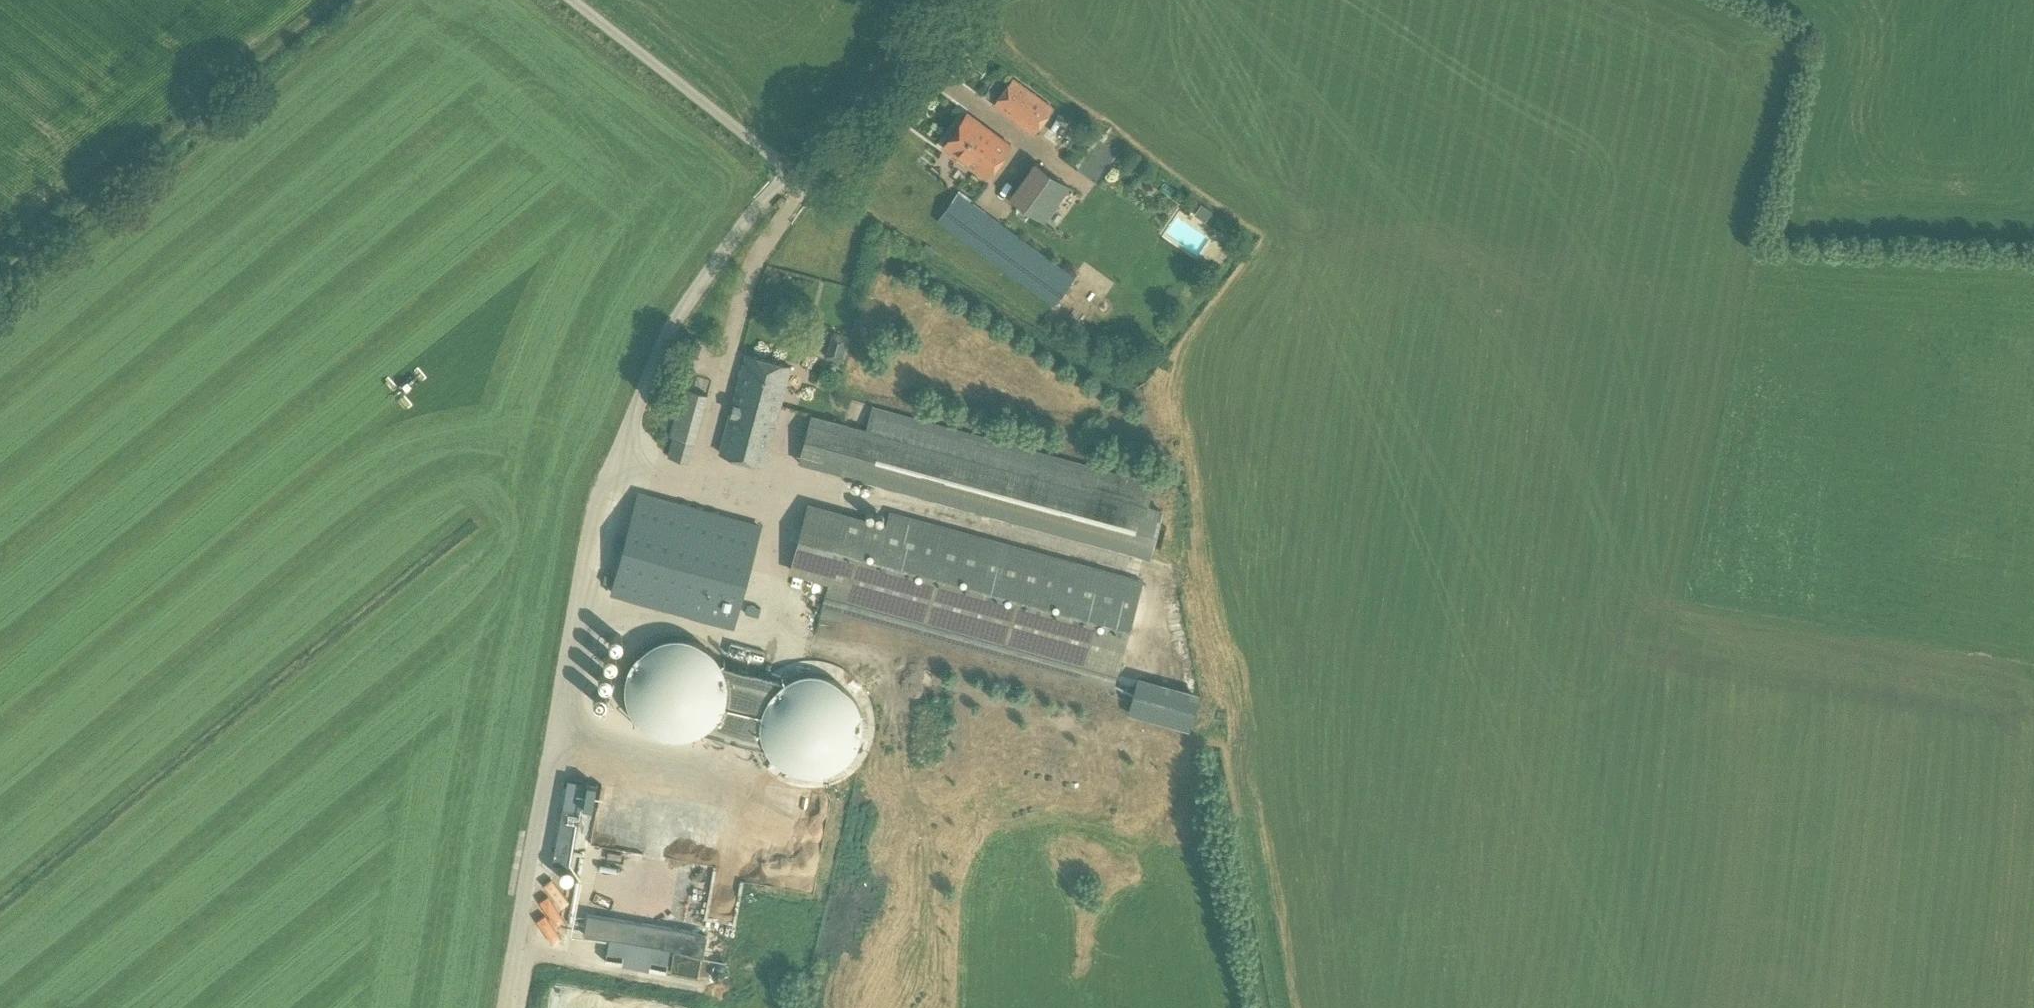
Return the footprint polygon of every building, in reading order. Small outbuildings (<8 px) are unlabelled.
[(1052,108),(1012,79),(994,104),(1034,133),(1052,108)] [(988,177),(996,165),(1010,145),(965,113),(942,145),(988,177)] [(1096,134),(1072,164),(1090,179),(1115,149),(1096,134)] [(1026,209),(1044,223),(1070,186),(1052,173),(1026,209)] [(957,191),(936,220),(1054,306),(1074,277),(957,191)] [(1211,211),(1201,204),(1194,214),(1204,221),(1211,211)] [(844,363),(852,337),(833,332),(826,358),(844,363)] [(746,355),(720,454),(762,465),(789,366),(746,355)] [(683,388),(671,436),(694,442),(707,394),(683,388)] [(1149,557),(1154,538),(1162,509),(1149,505),(1155,482),(873,405),(866,430),(831,420),(830,422),(834,423),(822,467),(819,466),(818,467),(1149,557)] [(631,483),(670,495),(684,449),(645,437),(631,483)] [(734,625),(761,527),(638,494),(611,591),(687,612),(734,625)] [(790,570),(829,581),(821,609),(1113,689),(1116,676),(1143,581),(890,512),(886,527),(808,506),(790,570)] [(662,737),(666,738),(670,738),(675,738),(679,738),(683,738),(688,737),(692,736),(696,735),(700,733),(704,732),(766,748),(768,752),(771,755),(774,759),(777,762),(780,764),(784,767),(787,769),(791,771),(795,773),(799,774),(803,775),(806,775),(810,776),(814,776),(818,775),(821,775),(825,774),(828,773),(832,771),(835,770),(839,768),(842,766),(845,763),(847,761),(850,758),(852,755),(854,752),(856,748),(858,745),(859,741),(861,737),(862,733),(862,730),(862,726),(862,722),(862,718),(861,714),(860,710),(859,707),(858,703),(856,700),(854,696),(851,693),(849,690),(846,687),(843,685),(840,683),(836,680),(833,678),(829,677),(826,675),(822,674),(818,673),(814,673),(810,673),(806,673),(802,674),(798,674),(794,675),(791,677),(787,679),(784,681),(723,664),(722,664),(716,655),(714,653),(711,650),(708,648),(705,645),(702,644),(698,642),(695,640),(691,639),(688,638),(684,638),(680,637),(676,637),(672,637),(668,638),(664,639),(659,640),(655,642),(651,644),(647,646),(644,648),(640,651),(637,654),(634,657),(632,661),(630,665),(629,669),(627,673),(626,677),(626,681),(625,685),(625,690),(626,694),(626,698),(627,702),(628,706),(630,710),(632,713),(634,717),(636,720),(639,723),(642,725),(645,728),(648,730),(651,732),(655,734),(659,735),(662,737)] [(1177,736),(1188,699),(1125,680),(1114,717),(1177,736)] [(584,934),(609,939),(670,950),(703,956),(707,935),(588,914),(584,934)] [(666,972),(670,950),(609,939),(605,962),(666,972)]
